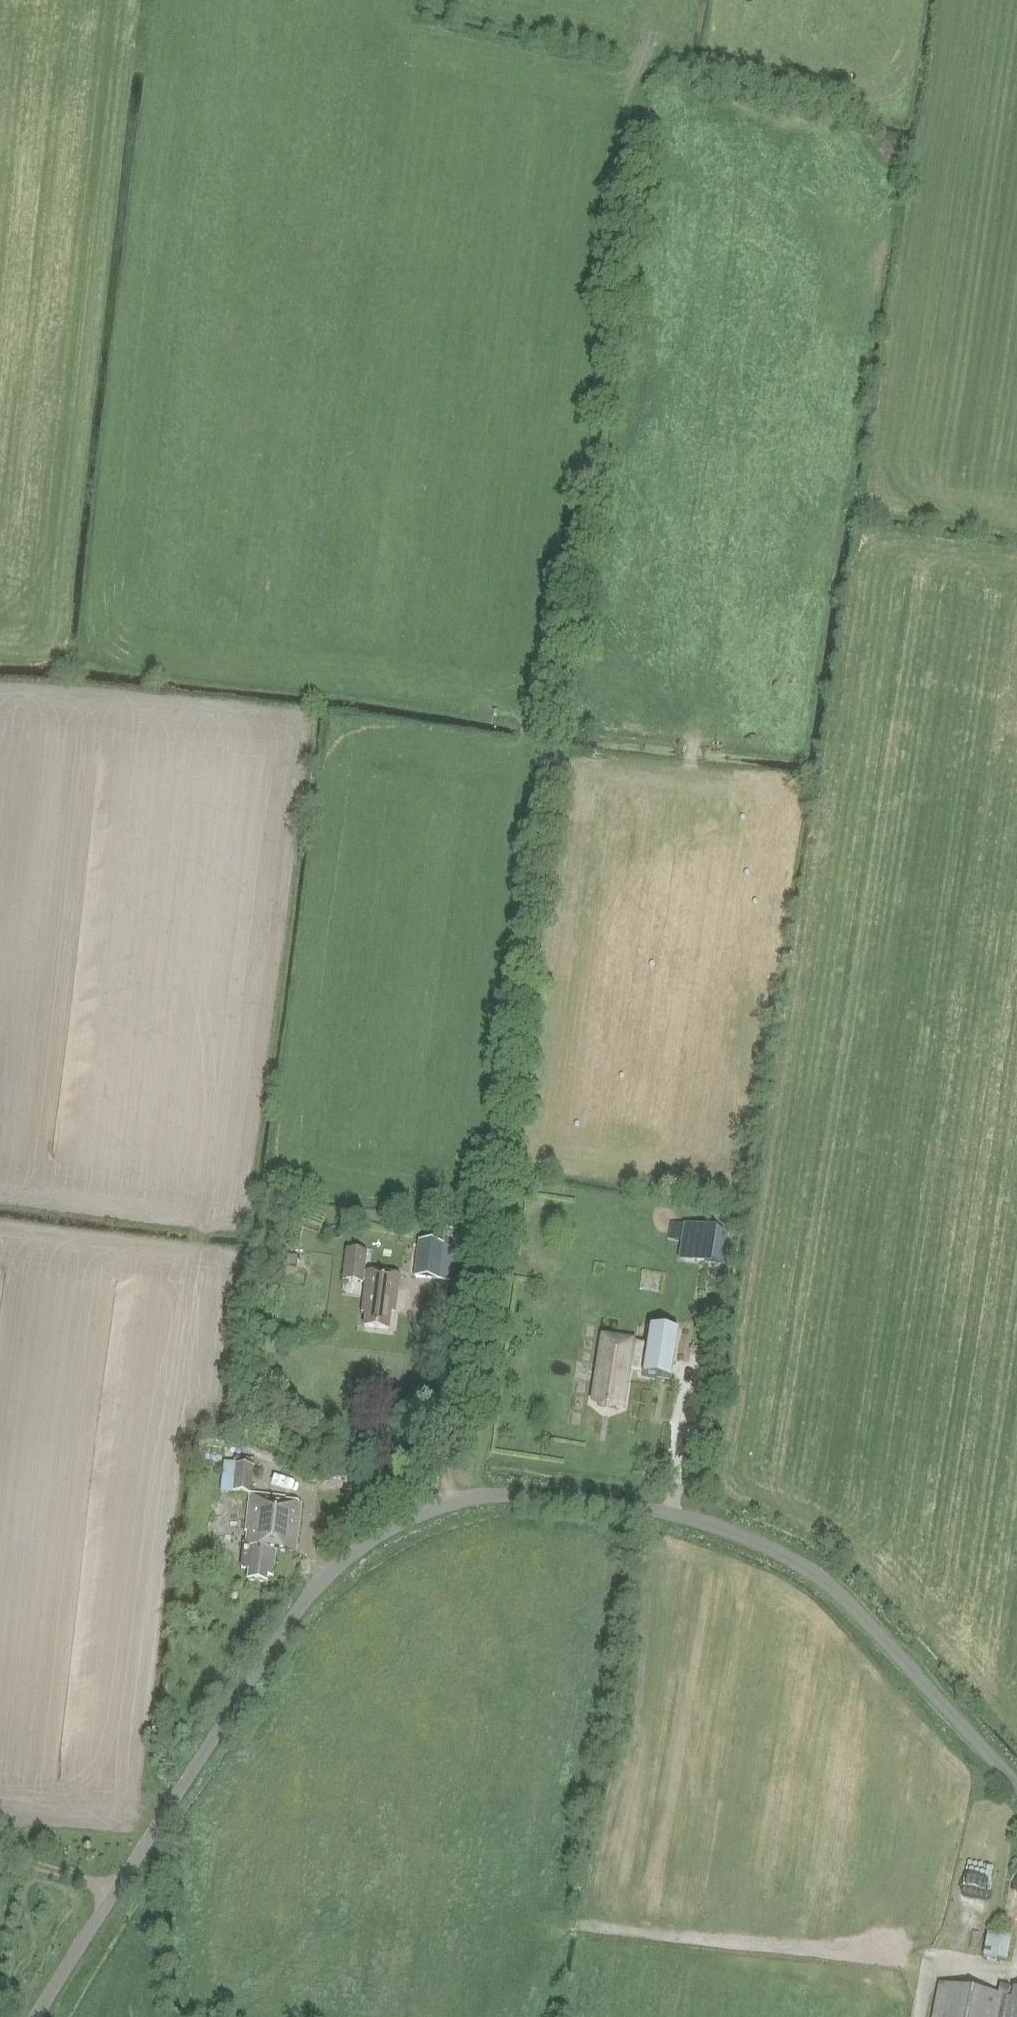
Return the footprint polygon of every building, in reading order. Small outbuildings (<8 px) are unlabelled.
[(669,1239),(682,1241),(681,1252),(723,1259),(727,1232),(672,1223),(669,1239)] [(451,1282),(456,1245),(419,1241),(414,1277),(451,1282)] [(364,1283),(367,1252),(346,1249),(343,1281),(364,1283)] [(297,1256),(287,1255),(286,1265),(296,1266),(297,1256)] [(392,1322),(398,1277),(366,1273),(362,1305),(368,1305),(365,1328),(386,1330),(387,1321),(392,1322)] [(590,1403),(626,1408),(631,1373),(642,1375),(642,1376),(671,1380),(679,1331),(650,1327),(647,1344),(636,1342),(636,1339),(601,1333),(590,1403)] [(249,1496),(246,1527),(242,1558),(249,1559),(246,1582),(265,1585),(266,1576),(272,1577),(275,1553),(287,1555),(297,1543),(298,1527),(300,1504),(287,1502),(287,1499),(252,1496),(254,1468),(234,1467),(232,1494),(249,1496)] [(363,1492),(374,1492),(374,1483),(364,1482),(363,1492)] [(998,1960),(1003,1937),(987,1934),(983,1956),(998,1960)] [(1013,1989),(1011,1999),(939,1985),(933,2016),(1016,2016),(1016,1990),(1013,1989)] [(1009,1988),(1000,1986),(999,1994),(1007,1995),(1009,1988)]
